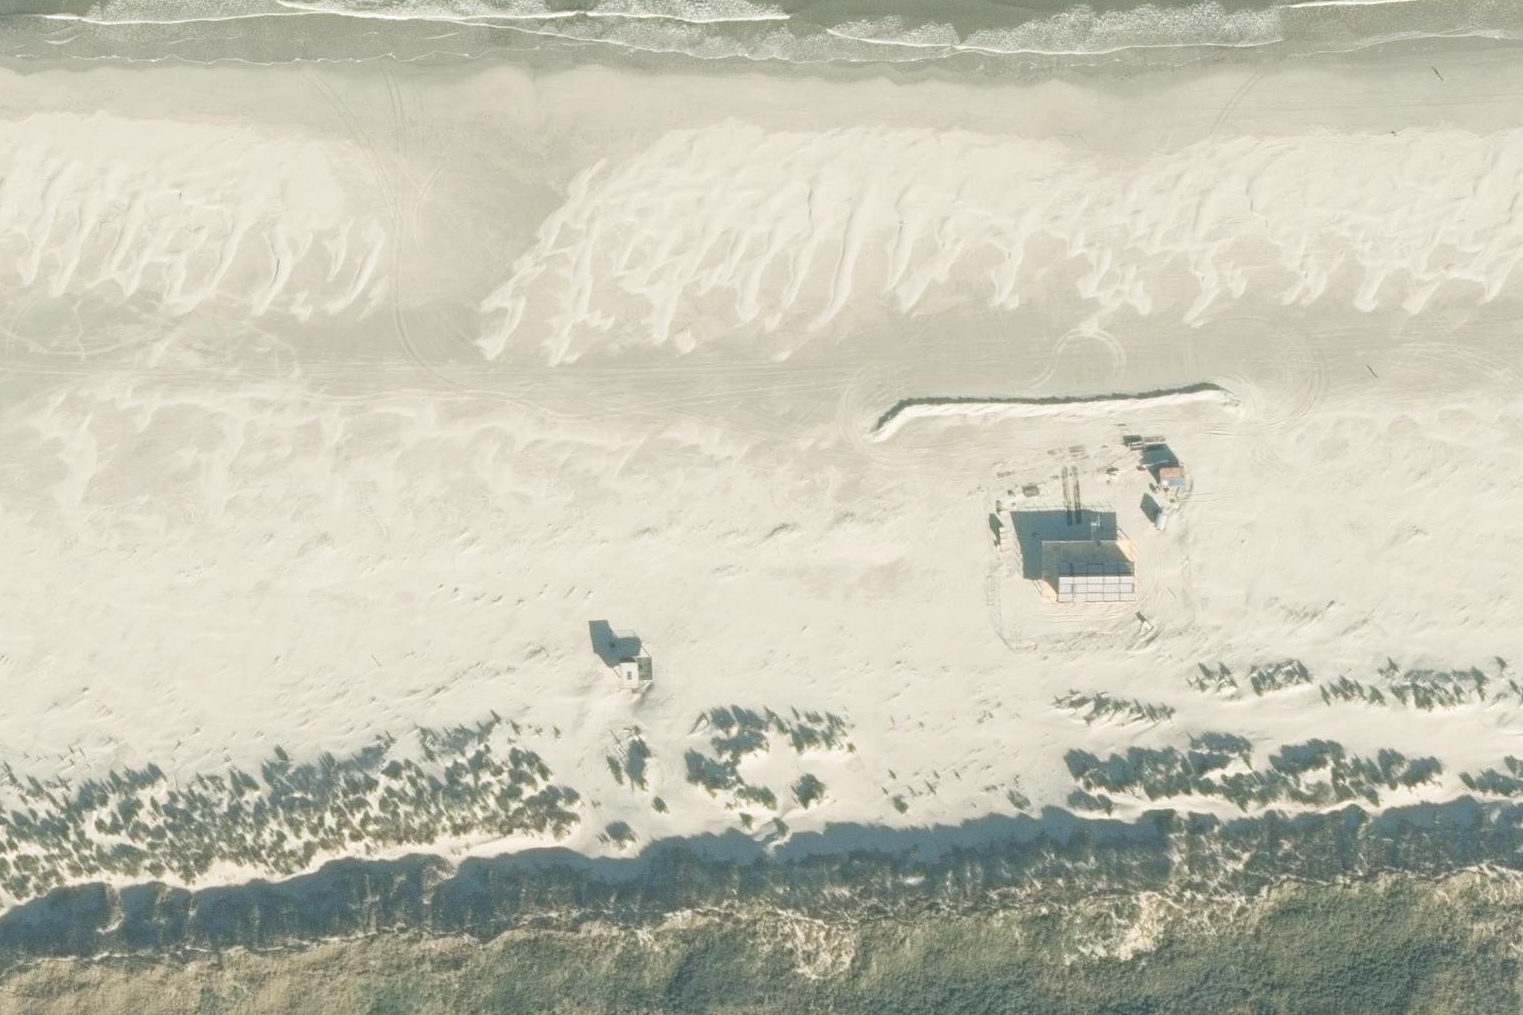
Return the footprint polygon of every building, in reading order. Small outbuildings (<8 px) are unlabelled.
[(1040,540),(1040,601),(1132,601),(1132,540),(1040,540)] [(621,677),(637,676),(637,656),(621,657),(621,677)] [(624,743),(625,775),(647,774),(647,742),(624,743)] [(910,806),(955,804),(954,778),(909,780),(910,806)]
